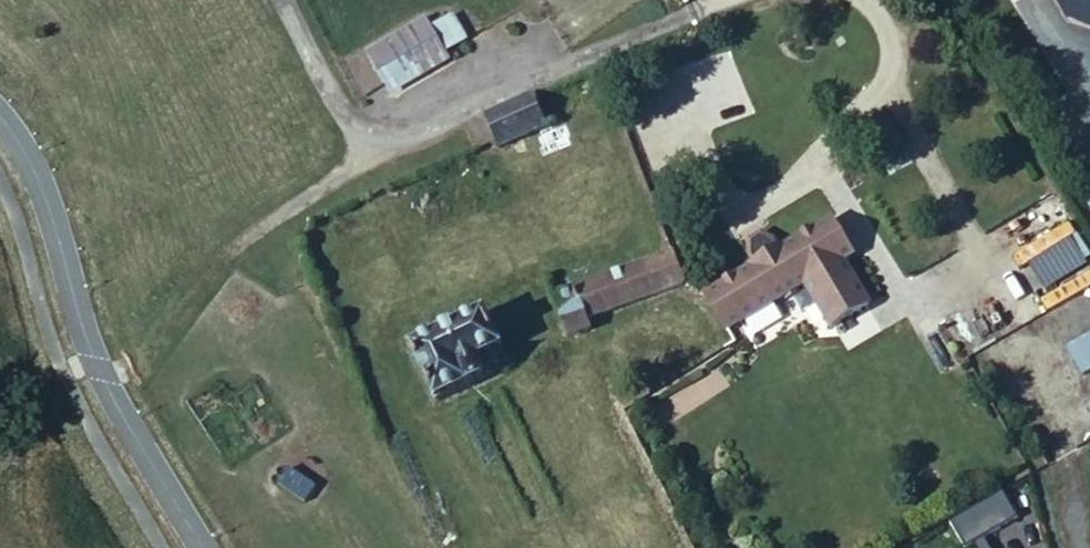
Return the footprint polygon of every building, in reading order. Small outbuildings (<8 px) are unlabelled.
[(1070,21),(1089,27),(1089,0),(1057,0),(1070,21)] [(365,53),(389,99),(451,67),(445,57),(469,44),(456,18),(431,30),(426,21),(365,53)] [(630,60),(626,51),(480,116),(491,139),(496,150),(611,97),(641,83),(636,73),(630,60)] [(643,54),(630,60),(636,73),(649,66),(643,54)] [(756,267),(702,297),(724,334),(731,330),(740,346),(769,330),(760,314),(801,291),(841,267),(853,261),(846,248),(831,224),(778,254),(756,267)] [(750,257),(756,267),(778,254),(772,245),(761,238),(751,244),(750,257)] [(625,311),(655,299),(687,286),(674,255),(554,304),(569,340),(595,330),(592,323),(625,311)] [(841,267),(801,291),(822,326),(828,336),(866,314),(841,267)] [(510,368),(484,312),(405,349),(432,405),(510,368)]
